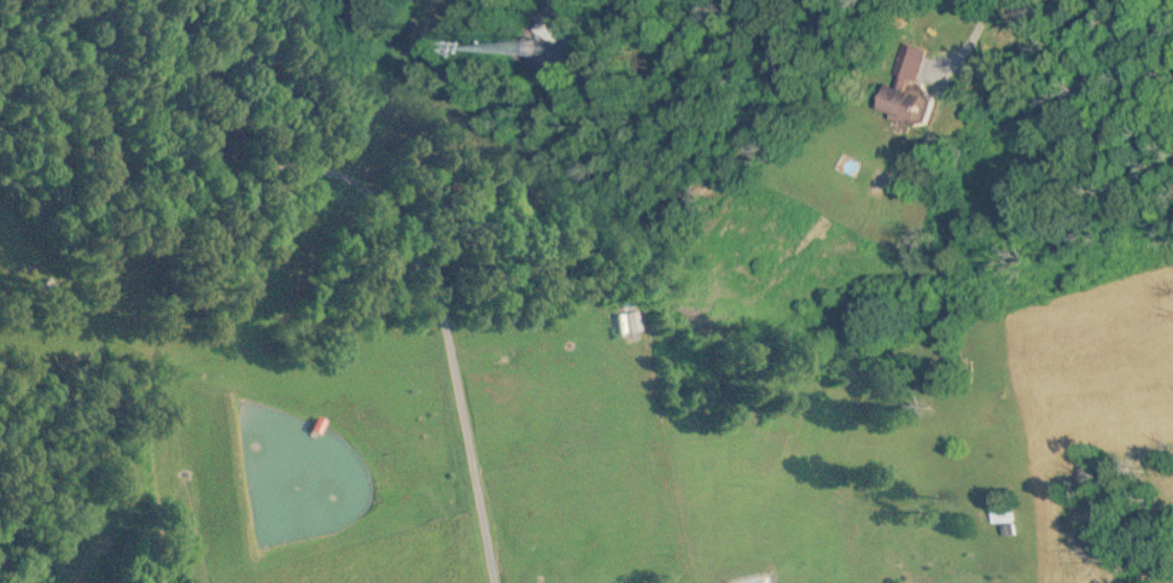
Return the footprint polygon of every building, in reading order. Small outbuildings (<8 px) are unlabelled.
[(885,109),(928,129),(940,103),(897,83),(885,109)] [(626,336),(642,334),(639,313),(622,316),(626,336)]
